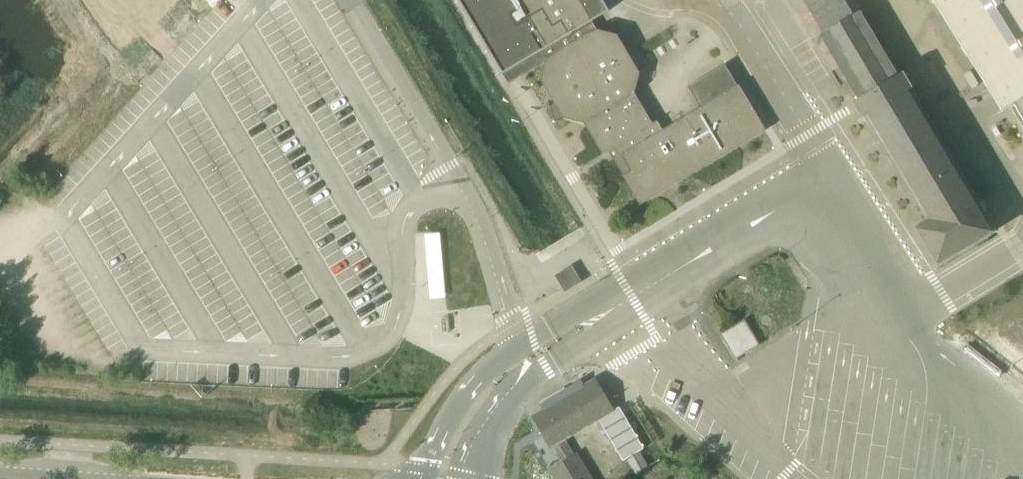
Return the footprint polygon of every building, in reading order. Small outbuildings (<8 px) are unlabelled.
[(541,51),(546,60),(541,81),(564,119),(584,124),(602,155),(608,151),(640,205),(766,131),(740,86),(738,87),(725,65),(689,87),(702,108),(663,131),(657,121),(653,123),(635,93),(640,73),(617,35),(597,30),(592,21),(609,10),(603,0),(459,0),(502,74),(503,73),(500,67),(507,63),(510,69),(541,51)] [(910,91),(911,91),(903,77),(900,80),(861,15),(860,15),(851,0),(805,0),(826,35),(814,42),(832,72),(840,67),(861,102),(857,105),(865,118),(867,116),(917,202),(929,223),(915,231),(937,268),(995,234),(910,91)] [(1004,111),(1011,107),(1022,126),(1022,0),(935,0),(1004,111)] [(571,272),(561,279),(565,285),(575,279),(571,272)] [(723,335),(736,357),(757,345),(744,322),(723,335)] [(613,411),(614,410),(595,379),(585,386),(583,382),(542,406),(544,410),(533,417),(551,447),(552,446),(562,463),(550,471),(555,478),(591,478),(577,456),(575,457),(564,440),(598,420),(613,411)] [(613,411),(598,420),(623,461),(644,448),(619,407),(614,410),(613,411)] [(637,474),(647,467),(638,452),(628,458),(637,474)]
